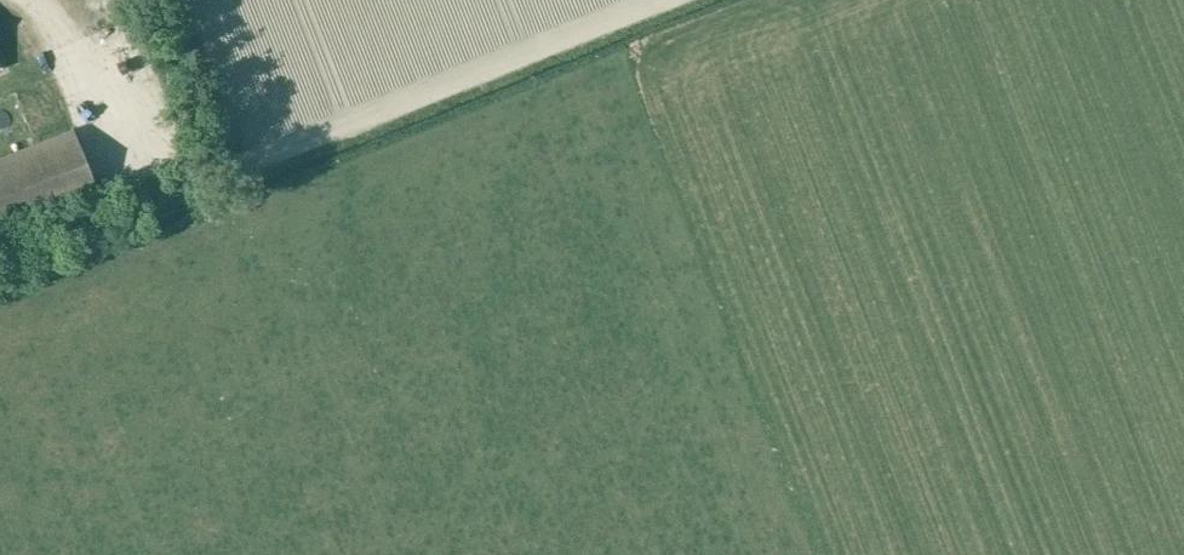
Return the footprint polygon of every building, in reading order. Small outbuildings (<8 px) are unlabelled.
[(74,129),(0,158),(0,241),(103,200),(74,129)]
